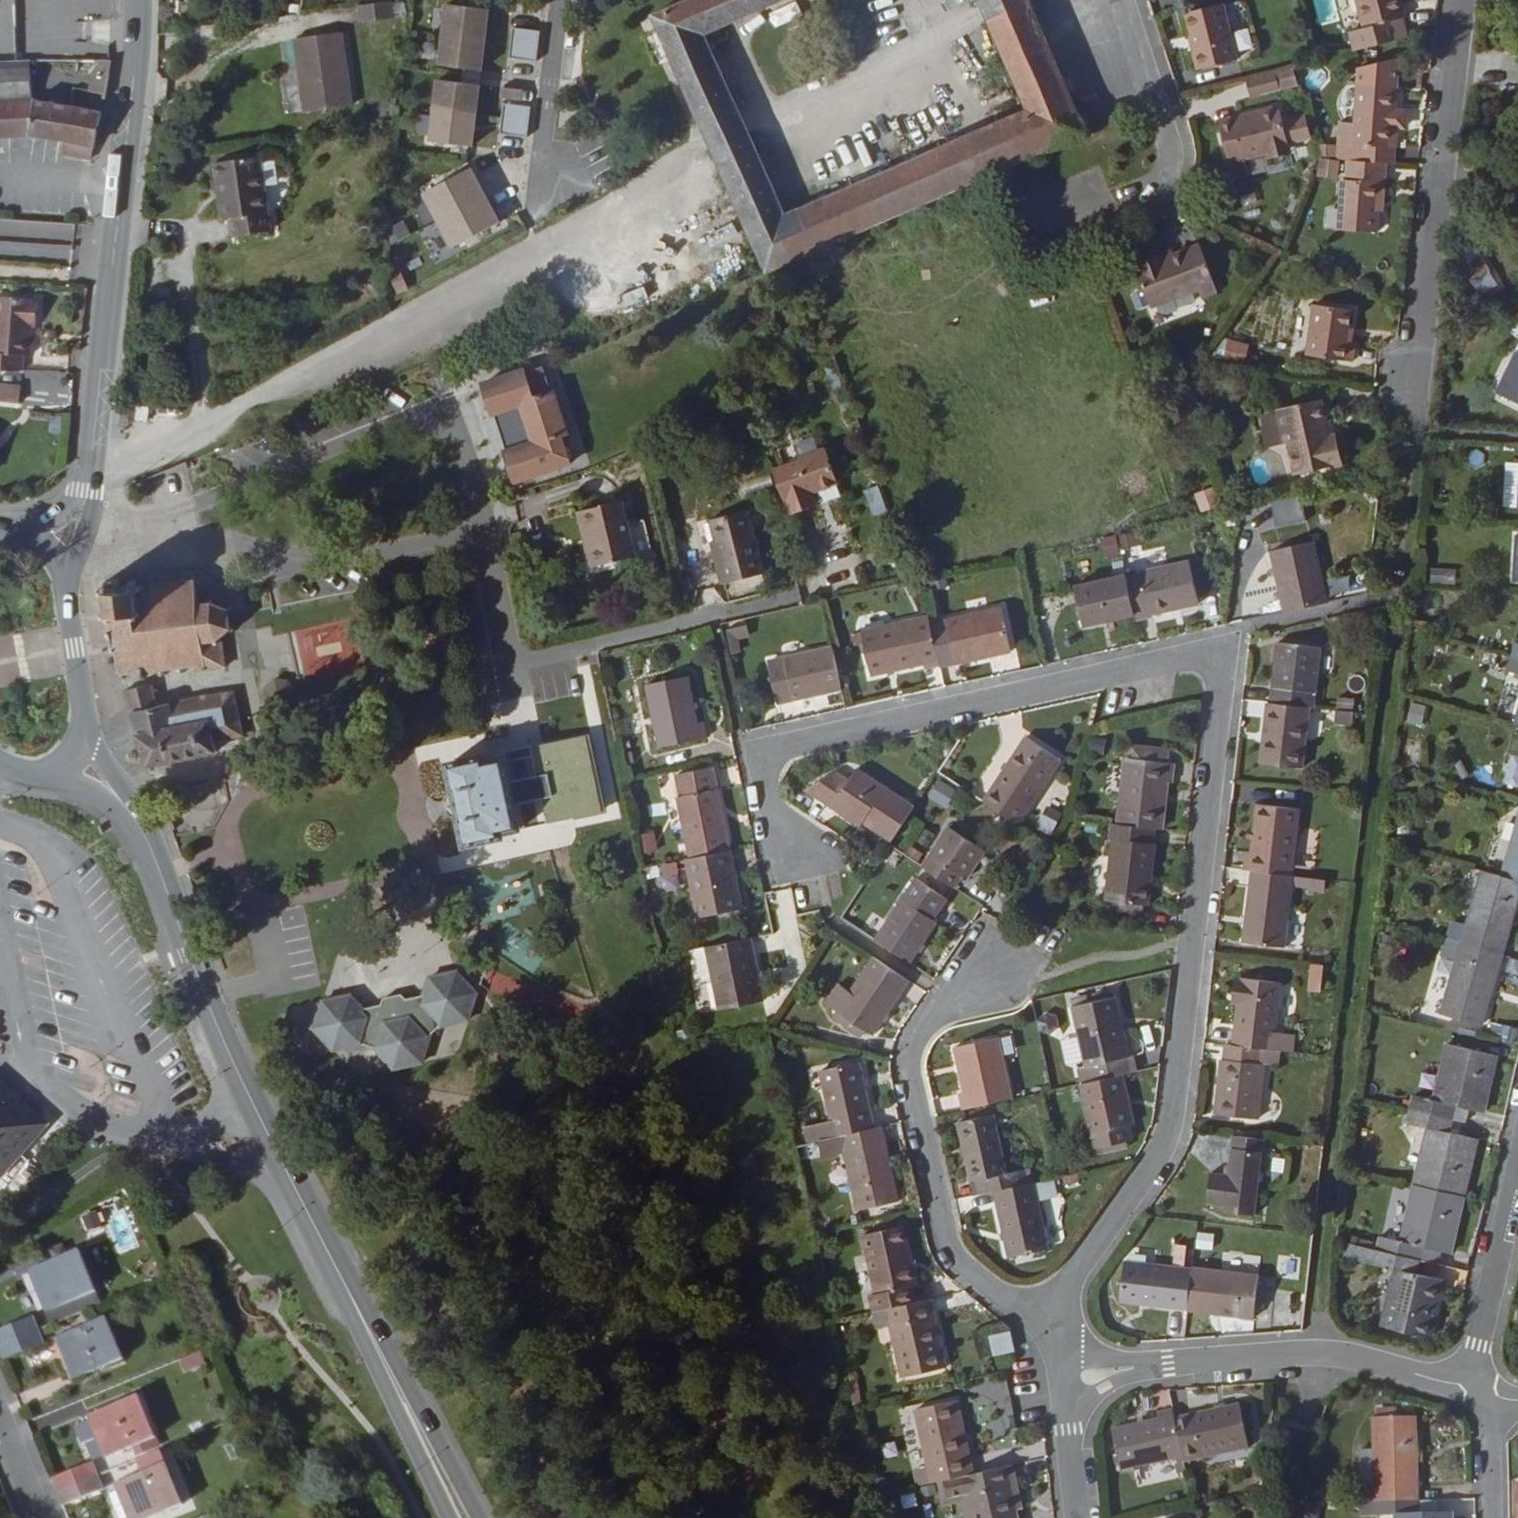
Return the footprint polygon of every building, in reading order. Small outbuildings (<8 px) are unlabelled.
[(15,25),(16,0),(0,0),(0,25),(15,25)] [(701,36),(785,0),(689,0),(647,19),(760,279),(1081,141),(1021,0),(974,0),(1022,117),(780,222),(701,36)] [(1198,46),(1202,66),(1241,58),(1227,0),(1192,8),(1200,46),(1198,46)] [(1404,0),(1368,0),(1374,23),(1362,26),(1367,47),(1413,35),(1408,16),(1404,0)] [(1411,0),(1404,0),(1408,16),(1415,14),(1411,0)] [(477,48),(480,18),(438,13),(434,43),(477,48)] [(383,30),(381,14),(350,18),(352,33),(383,30)] [(531,54),(532,38),(505,35),(503,50),(531,54)] [(473,78),(477,48),(434,43),(431,74),(455,76),(473,78)] [(342,117),(333,45),(286,50),(296,123),(342,117)] [(529,69),(531,54),(503,50),(501,66),(529,69)] [(95,72),(99,61),(79,62),(80,73),(95,72)] [(109,75),(113,61),(99,61),(95,72),(109,75)] [(25,63),(18,63),(0,64),(0,136),(27,136),(62,142),(59,155),(88,161),(101,117),(34,104),(28,104),(25,63)] [(1305,83),(1300,63),(1266,72),(1271,92),(1305,83)] [(103,98),(109,75),(95,72),(90,94),(103,98)] [(472,86),(473,78),(455,76),(454,84),(472,86)] [(1402,160),(1404,123),(1410,123),(1412,106),(1403,105),(1404,85),(1365,83),(1361,142),(1347,141),(1346,157),(1355,158),(1394,160),(1402,160)] [(471,93),(472,86),(454,84),(453,91),(471,93)] [(468,124),(471,93),(453,91),(430,88),(426,119),(468,124)] [(1286,118),(1283,104),(1261,109),(1262,112),(1225,120),(1235,158),(1249,154),(1271,149),(1292,144),(1291,139),(1286,118)] [(522,130),(523,114),(496,112),(494,126),(522,130)] [(1312,134),(1307,113),(1286,118),(1291,139),(1312,134)] [(464,154),(468,124),(426,119),(423,149),(464,154)] [(520,145),(522,130),(494,126),(492,142),(520,145)] [(1295,154),(1292,144),(1271,149),(1274,160),(1295,154)] [(1254,171),(1249,154),(1235,158),(1239,174),(1254,171)] [(1384,230),(1387,198),(1391,198),(1394,160),(1355,158),(1354,176),(1351,176),(1347,226),(1384,230)] [(262,237),(254,163),(208,168),(212,196),(217,196),(220,224),(225,223),(227,241),(262,237)] [(480,201),(466,174),(444,185),(433,191),(419,198),(433,225),(480,201)] [(444,185),(440,178),(429,184),(433,191),(444,185)] [(220,224),(217,196),(212,196),(215,224),(220,224)] [(444,246),(491,223),(480,201),(433,225),(444,246)] [(472,240),(494,229),(491,223),(444,246),(448,253),(461,246),(472,240)] [(465,252),(475,247),(472,240),(461,246),(465,252)] [(1221,288),(1203,241),(1168,254),(1163,256),(1161,251),(1138,259),(1155,302),(1202,286),(1205,294),(1221,288)] [(1321,297),(1314,347),(1360,353),(1362,336),(1355,335),(1360,303),(1321,297)] [(36,300),(0,299),(0,371),(22,372),(23,357),(31,357),(31,328),(35,328),(36,300)] [(1244,360),(1247,347),(1227,342),(1223,355),(1244,360)] [(1517,405),(1517,356),(1513,353),(1494,393),(1517,405)] [(467,393),(502,486),(556,465),(546,437),(553,434),(537,394),(535,394),(525,369),(467,393)] [(20,404),(22,387),(0,384),(0,401),(20,404)] [(1291,438),(1297,468),(1345,458),(1338,429),(1332,430),(1324,395),(1280,404),(1287,438),(1291,438)] [(839,481),(827,447),(799,456),(800,459),(775,469),(791,513),(811,506),(807,493),(812,491),(839,481)] [(878,488),(864,491),(870,518),(884,515),(878,488)] [(710,528),(717,561),(759,552),(745,489),(707,497),(714,527),(710,528)] [(1193,497),(1200,514),(1218,507),(1211,490),(1193,497)] [(816,504),(812,491),(807,493),(811,506),(816,504)] [(1300,500),(1271,505),(1274,530),(1304,525),(1300,500)] [(632,560),(619,503),(584,510),(592,545),(584,547),(590,569),(632,560)] [(592,545),(584,510),(576,512),(584,547),(592,545)] [(1138,543),(1135,531),(1123,534),(1125,546),(1138,543)] [(1332,597),(1316,535),(1277,544),(1292,606),(1332,597)] [(1203,600),(1192,556),(1145,568),(1149,585),(1134,589),(1139,611),(1140,616),(1156,613),(1155,611),(1203,600)] [(1453,585),(1455,573),(1432,569),(1430,581),(1453,585)] [(1134,589),(1130,571),(1079,583),(1087,623),(1139,611),(1134,589)] [(211,647),(217,640),(219,642),(222,637),(217,635),(216,625),(219,621),(215,618),(214,619),(211,619),(205,615),(205,611),(200,610),(198,613),(188,613),(187,597),(190,596),(190,592),(186,592),(186,588),(180,589),(180,593),(168,594),(168,590),(161,590),(161,595),(146,596),(146,592),(139,593),(140,597),(133,597),(133,594),(110,597),(105,593),(100,594),(96,598),(97,599),(96,601),(92,601),(91,608),(96,607),(98,622),(93,623),(94,630),(100,630),(103,657),(98,657),(99,664),(105,663),(107,679),(105,681),(106,687),(109,687),(110,690),(114,690),(114,683),(126,682),(126,688),(133,687),(132,681),(145,679),(147,681),(151,681),(153,677),(166,676),(166,679),(172,679),(172,675),(188,673),(189,680),(214,677),(211,647)] [(1014,648),(1003,605),(934,623),(943,658),(945,666),(1014,648)] [(934,623),(932,614),(865,631),(876,674),(943,658),(934,623)] [(356,623),(296,626),(298,672),(358,669),(356,623)] [(751,636),(748,625),(737,627),(740,638),(751,636)] [(740,638),(737,627),(728,629),(734,652),(743,650),(740,638)] [(1319,703),(1326,641),(1283,637),(1277,698),(1316,702),(1319,703)] [(845,689),(835,647),(772,662),(782,705),(845,689)] [(1511,658),(1507,671),(1517,674),(1517,660),(1511,658)] [(644,689),(658,750),(706,740),(702,724),(696,726),(686,678),(644,689)] [(292,706),(291,683),(262,685),(263,707),(292,706)] [(234,745),(227,706),(197,711),(152,721),(149,693),(113,697),(138,775),(207,761),(206,751),(234,745)] [(1357,707),(1358,694),(1344,693),(1342,705),(1357,707)] [(1309,762),(1316,702),(1277,698),(1274,698),(1268,758),(1309,762)] [(1356,718),(1357,707),(1342,705),(1341,716),(1356,718)] [(1024,820),(1065,755),(1030,733),(989,798),(1024,820)] [(1168,822),(1173,773),(1179,774),(1181,755),(1132,750),(1126,818),(1160,821),(1168,822)] [(446,794),(455,845),(497,839),(496,834),(511,832),(498,757),(483,759),(482,755),(441,762),(445,789),(443,791),(446,794)] [(920,806),(858,766),(850,777),(839,769),(810,789),(835,805),(843,796),(873,816),(870,820),(898,839),(920,806)] [(733,850),(715,768),(676,777),(694,859),(733,850)] [(932,783),(928,804),(949,808),(953,788),(932,783)] [(873,816),(843,796),(835,805),(867,826),(870,820),(873,816)] [(1301,870),(1308,802),(1263,798),(1258,845),(1252,844),(1250,864),(1260,865),(1299,870),(1301,870)] [(1156,898),(1163,837),(1159,836),(1160,821),(1126,818),(1119,817),(1118,833),(1119,833),(1114,895),(1120,895),(1152,898),(1156,898)] [(973,873),(991,844),(955,823),(929,863),(960,882),(968,870),(973,873)] [(1502,878),(1517,883),(1517,823),(1502,878)] [(643,857),(657,853),(652,833),(638,836),(643,857)] [(746,909),(733,850),(694,859),(689,860),(702,918),(746,909)] [(1292,941),(1299,870),(1260,865),(1252,936),(1292,941)] [(1316,883),(1317,874),(1302,872),(1301,882),(1316,883)] [(1517,896),(1517,883),(1502,878),(1482,872),(1461,944),(1501,955),(1517,896)] [(1330,885),(1331,875),(1317,874),(1316,883),(1330,885)] [(917,959),(943,919),(939,916),(952,897),(920,876),(881,936),(917,959)] [(1152,906),(1152,898),(1120,895),(1119,904),(1152,906)] [(774,999),(761,937),(718,946),(725,979),(731,1009),(774,999)] [(1480,1027),(1501,955),(1461,944),(1440,1015),(1480,1027)] [(725,979),(718,946),(700,950),(706,978),(710,982),(725,979)] [(881,1034),(917,978),(880,955),(857,990),(844,1009),(873,1029),(881,1034)] [(1330,975),(1332,958),(1321,957),(1319,974),(1330,975)] [(1285,1024),(1291,975),(1253,971),(1245,1038),(1285,1043),(1292,1044),(1303,1045),(1305,1027),(1285,1024)] [(348,1001),(320,1008),(312,1037),(333,1058),(361,1051),(373,1053),(394,1075),(422,1067),(430,1039),(439,1030),(468,1023),(476,995),(455,974),(427,981),(422,999),(405,1004),(399,999),(382,1004),(379,1011),(363,1014),(348,1001)] [(1329,986),(1330,975),(1319,974),(1318,984),(1329,986)] [(844,1009),(857,990),(846,983),(833,1002),(844,1009)] [(873,1029),(844,1009),(840,1017),(869,1036),(873,1029)] [(1142,1067),(1128,1011),(1089,1020),(1099,1062),(1089,1065),(1093,1079),(1132,1070),(1142,1067)] [(1027,1095),(1012,1033),(968,1045),(978,1090),(972,1091),(976,1108),(1027,1095)] [(1270,1112),(1276,1057),(1283,1058),(1285,1043),(1245,1038),(1237,1037),(1236,1054),(1233,1054),(1227,1107),(1270,1112)] [(1290,1058),(1292,1044),(1285,1043),(1283,1058),(1290,1058)] [(1483,1113),(1496,1056),(1449,1045),(1435,1102),(1411,1096),(1408,1111),(1450,1120),(1463,1123),(1466,1109),(1483,1113)] [(881,1128),(863,1063),(825,1072),(839,1124),(813,1130),(817,1145),(826,1142),(881,1128)] [(1145,1120),(1132,1070),(1093,1079),(1105,1131),(1108,1130),(1111,1145),(1143,1136),(1139,1121),(1145,1120)] [(0,1087),(0,1165),(3,1167),(42,1121),(0,1087)] [(1464,1198),(1477,1140),(1447,1132),(1450,1120),(1408,1111),(1405,1123),(1430,1130),(1416,1187),(1464,1198)] [(1021,1171),(1007,1113),(971,1122),(986,1179),(991,1177),(994,1191),(1008,1188),(1039,1180),(1034,1168),(1021,1171)] [(911,1201),(890,1126),(881,1128),(826,1142),(829,1159),(853,1153),(869,1211),(911,1201)] [(1268,1206),(1276,1131),(1245,1128),(1241,1164),(1222,1163),(1218,1195),(1237,1197),(1236,1203),(1268,1206)] [(994,1191),(991,1177),(986,1179),(989,1192),(994,1191)] [(1065,1242),(1047,1178),(1039,1180),(1008,1188),(1024,1252),(1065,1242)] [(1451,1254),(1464,1198),(1416,1187),(1404,1243),(1379,1237),(1376,1252),(1419,1262),(1422,1247),(1451,1254)] [(929,1285),(914,1226),(873,1237),(887,1292),(880,1294),(884,1310),(896,1307),(926,1300),(923,1287),(929,1285)] [(31,1269),(48,1310),(98,1290),(82,1249),(31,1269)] [(1432,1340),(1445,1282),(1416,1275),(1419,1262),(1376,1252),(1367,1250),(1364,1263),(1397,1272),(1384,1328),(1432,1340)] [(1202,1301),(1206,1261),(1139,1256),(1135,1294),(1202,1301)] [(1269,1309),(1273,1266),(1206,1260),(1206,1261),(1202,1301),(1202,1303),(1269,1309)] [(959,1363),(942,1296),(926,1300),(896,1307),(915,1376),(959,1363)] [(43,1327),(37,1314),(1,1329),(6,1342),(43,1327)] [(59,1337),(75,1377),(126,1357),(109,1316),(59,1337)] [(49,1341),(43,1327),(6,1342),(12,1356),(49,1341)] [(1030,1346),(1024,1327),(1005,1332),(1010,1351),(1030,1346)] [(873,1402),(868,1381),(862,1382),(867,1403),(873,1402)] [(91,1415),(107,1456),(158,1436),(141,1395),(91,1415)] [(988,1468),(969,1395),(928,1406),(943,1463),(932,1466),(935,1481),(952,1477),(959,1475),(988,1468)] [(1267,1437),(1256,1395),(1207,1407),(1208,1411),(1193,1414),(1202,1452),(1267,1437)] [(1193,1414),(1189,1398),(1173,1402),(1174,1408),(1128,1420),(1138,1462),(1195,1448),(1196,1453),(1193,1453),(1196,1464),(1205,1462),(1202,1452),(1193,1414)] [(1418,1502),(1416,1417),(1374,1418),(1375,1450),(1376,1486),(1361,1487),(1354,1487),(1354,1504),(1361,1504),(1418,1502)] [(1282,1467),(1283,1447),(1273,1446),(1271,1466),(1282,1467)] [(1376,1486),(1375,1450),(1360,1451),(1361,1487),(1376,1486)] [(1040,1499),(1031,1457),(1022,1460),(1032,1501),(1040,1499)] [(1022,1460),(988,1468),(959,1475),(964,1492),(985,1487),(991,1514),(992,1517),(1036,1517),(1032,1501),(1022,1460)] [(103,1474),(97,1461),(61,1476),(66,1489),(103,1474)] [(133,1517),(150,1517),(185,1504),(169,1463),(119,1483),(133,1517)] [(72,1502),(109,1488),(103,1474),(66,1489),(72,1502)] [(991,1514),(985,1487),(964,1492),(959,1475),(952,1477),(960,1501),(977,1497),(983,1516),(991,1514)] [(1453,1514),(1440,1515),(1419,1515),(1418,1502),(1361,1504),(1362,1517),(1397,1516),(1397,1517),(1453,1517),(1453,1514)] [(1440,1515),(1440,1502),(1418,1502),(1419,1515),(1440,1515)] [(1319,1508),(1308,1507),(1307,1517),(1318,1517),(1319,1508)]
